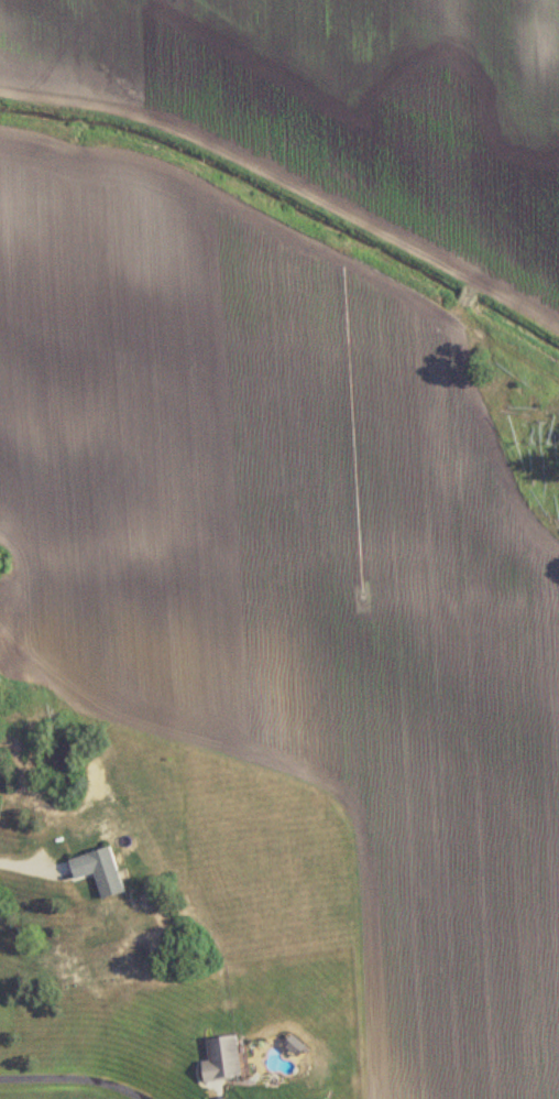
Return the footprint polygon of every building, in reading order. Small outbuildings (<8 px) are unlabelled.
[(17,624),(10,620),(0,635),(0,649),(17,624)] [(125,892),(112,847),(70,860),(76,880),(95,874),(102,899),(125,892)] [(208,1039),(209,1061),(203,1061),(205,1082),(242,1079),(239,1036),(208,1039)]
